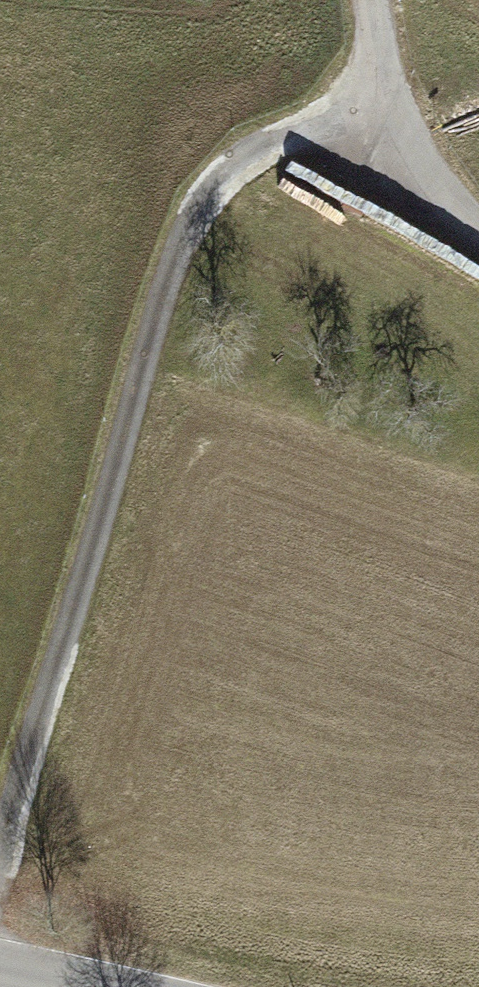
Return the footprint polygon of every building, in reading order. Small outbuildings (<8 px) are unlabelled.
[(433,81),(441,122),(478,114),(478,72),(433,81)]
